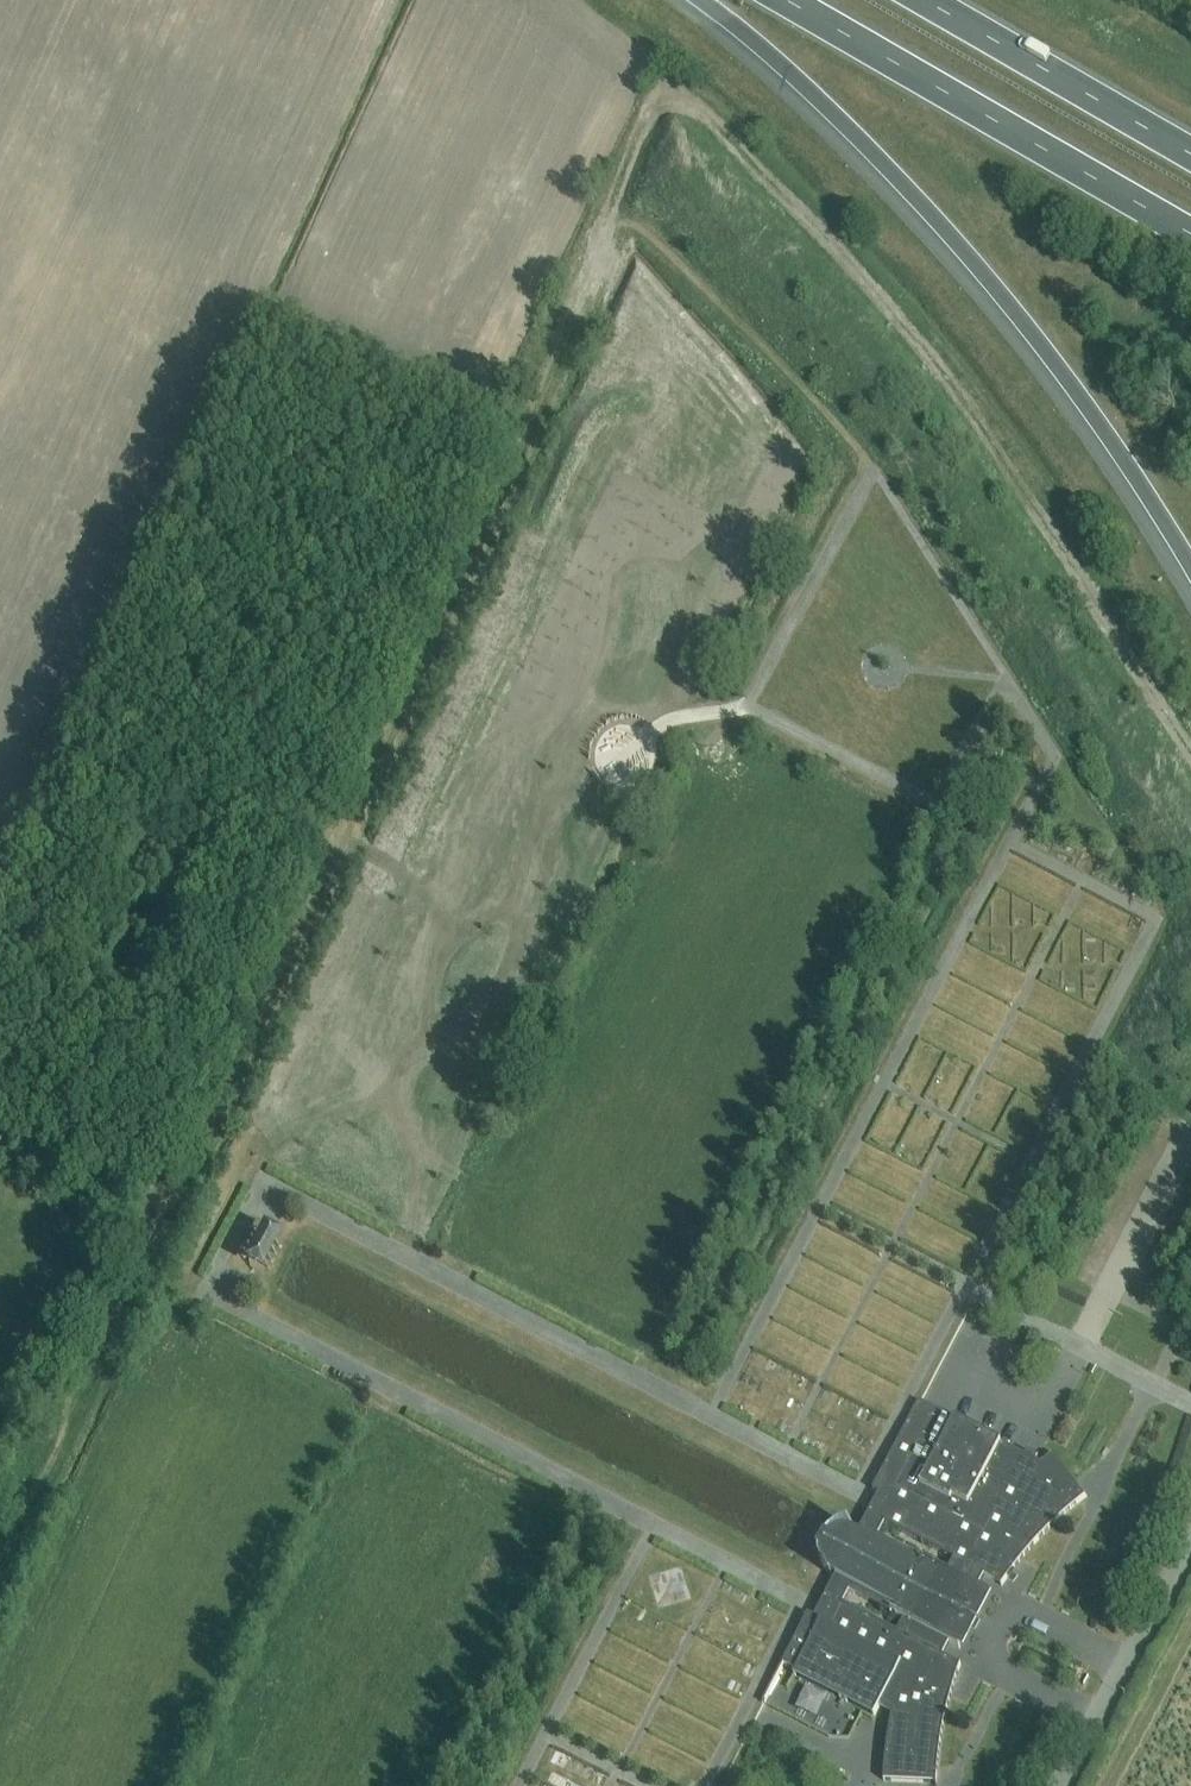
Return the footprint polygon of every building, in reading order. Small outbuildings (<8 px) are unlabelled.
[(250,1264),(270,1272),(285,1236),(265,1227),(250,1264)] [(959,1649),(960,1647),(950,1642),(960,1621),(968,1626),(974,1615),(966,1610),(977,1590),(987,1596),(988,1594),(978,1588),(984,1576),(1001,1584),(1000,1585),(1002,1586),(1008,1577),(1019,1563),(1030,1549),(1039,1539),(1050,1528),(1060,1519),(1070,1510),(1085,1498),(1053,1456),(1041,1465),(919,1401),(873,1490),(880,1494),(858,1534),(856,1533),(851,1531),(846,1531),(844,1531),(839,1531),(834,1533),(830,1536),(829,1537),(821,1551),(821,1553),(821,1558),(822,1563),(825,1568),(826,1569),(829,1573),(834,1576),(836,1577),(814,1618),(808,1615),(762,1703),(765,1705),(766,1704),(764,1703),(784,1665),(796,1671),(794,1675),(795,1676),(798,1671),(842,1694),(839,1699),(847,1703),(849,1698),(875,1711),(873,1716),(874,1717),(883,1700),(894,1705),(889,1732),(888,1740),(885,1760),(884,1781),(936,1784),(938,1762),(941,1739),(943,1726),(947,1709),(951,1694),(956,1679),(961,1665),(959,1664),(959,1665),(942,1656),(949,1644),(959,1649)]
